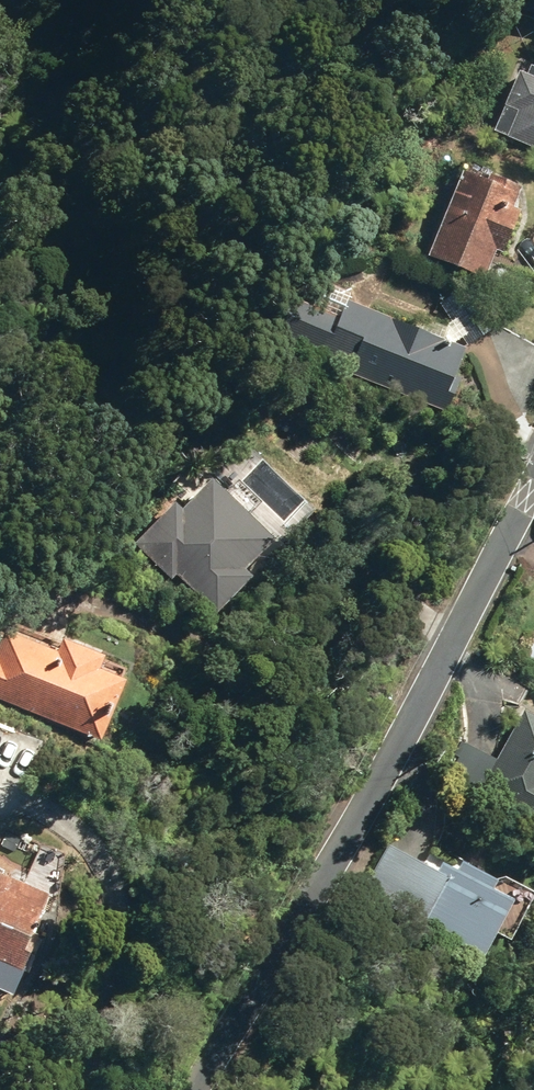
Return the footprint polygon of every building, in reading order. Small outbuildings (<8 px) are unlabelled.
[(533,147),(533,66),(525,62),(521,72),(513,69),(488,128),(533,147)] [(479,277),(486,259),(490,248),(496,251),(512,207),(506,205),(514,183),(481,169),(479,176),(453,166),(422,254),(477,276),(479,277)] [(477,276),(475,283),(524,302),(533,277),(486,259),(479,277),(477,276)] [(318,360),(439,414),(454,378),(448,376),(459,348),(345,298),(318,360)] [(211,610),(245,573),(238,567),(268,535),(199,471),(135,539),(211,610)] [(109,698),(118,677),(91,666),(96,653),(52,634),(47,646),(0,627),(0,698),(93,737),(104,711),(115,716),(120,702),(109,698)] [(520,708),(475,786),(533,820),(533,716),(520,708)] [(440,772),(472,789),(489,756),(458,740),(440,772)] [(386,843),(358,891),(469,955),(502,897),(485,887),(489,879),(455,859),(450,869),(435,860),(430,868),(386,843)] [(4,994),(29,933),(25,931),(41,892),(0,876),(0,993),(4,994)]
